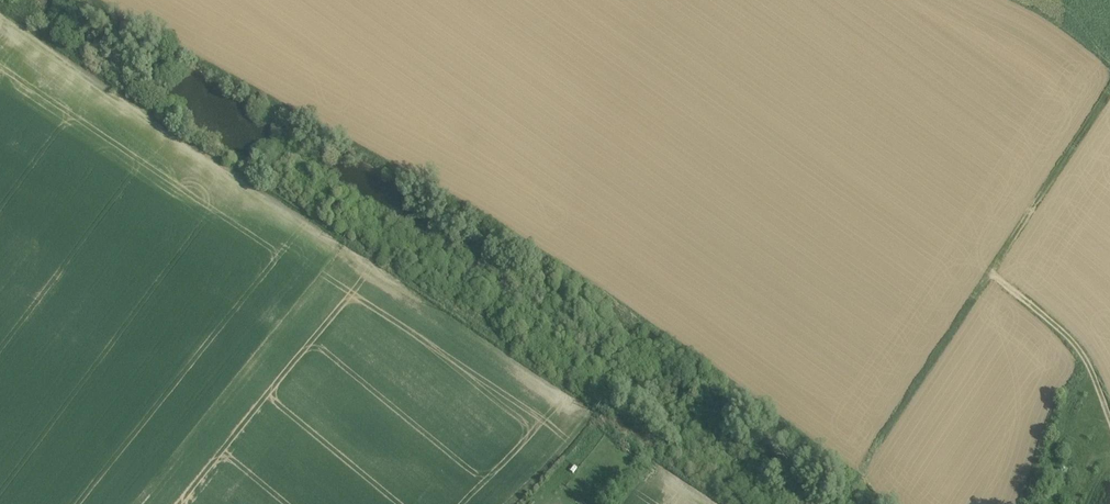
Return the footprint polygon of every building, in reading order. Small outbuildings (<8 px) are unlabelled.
[(1075,395),(1066,391),(1059,406),(1069,410),(1075,395)]
